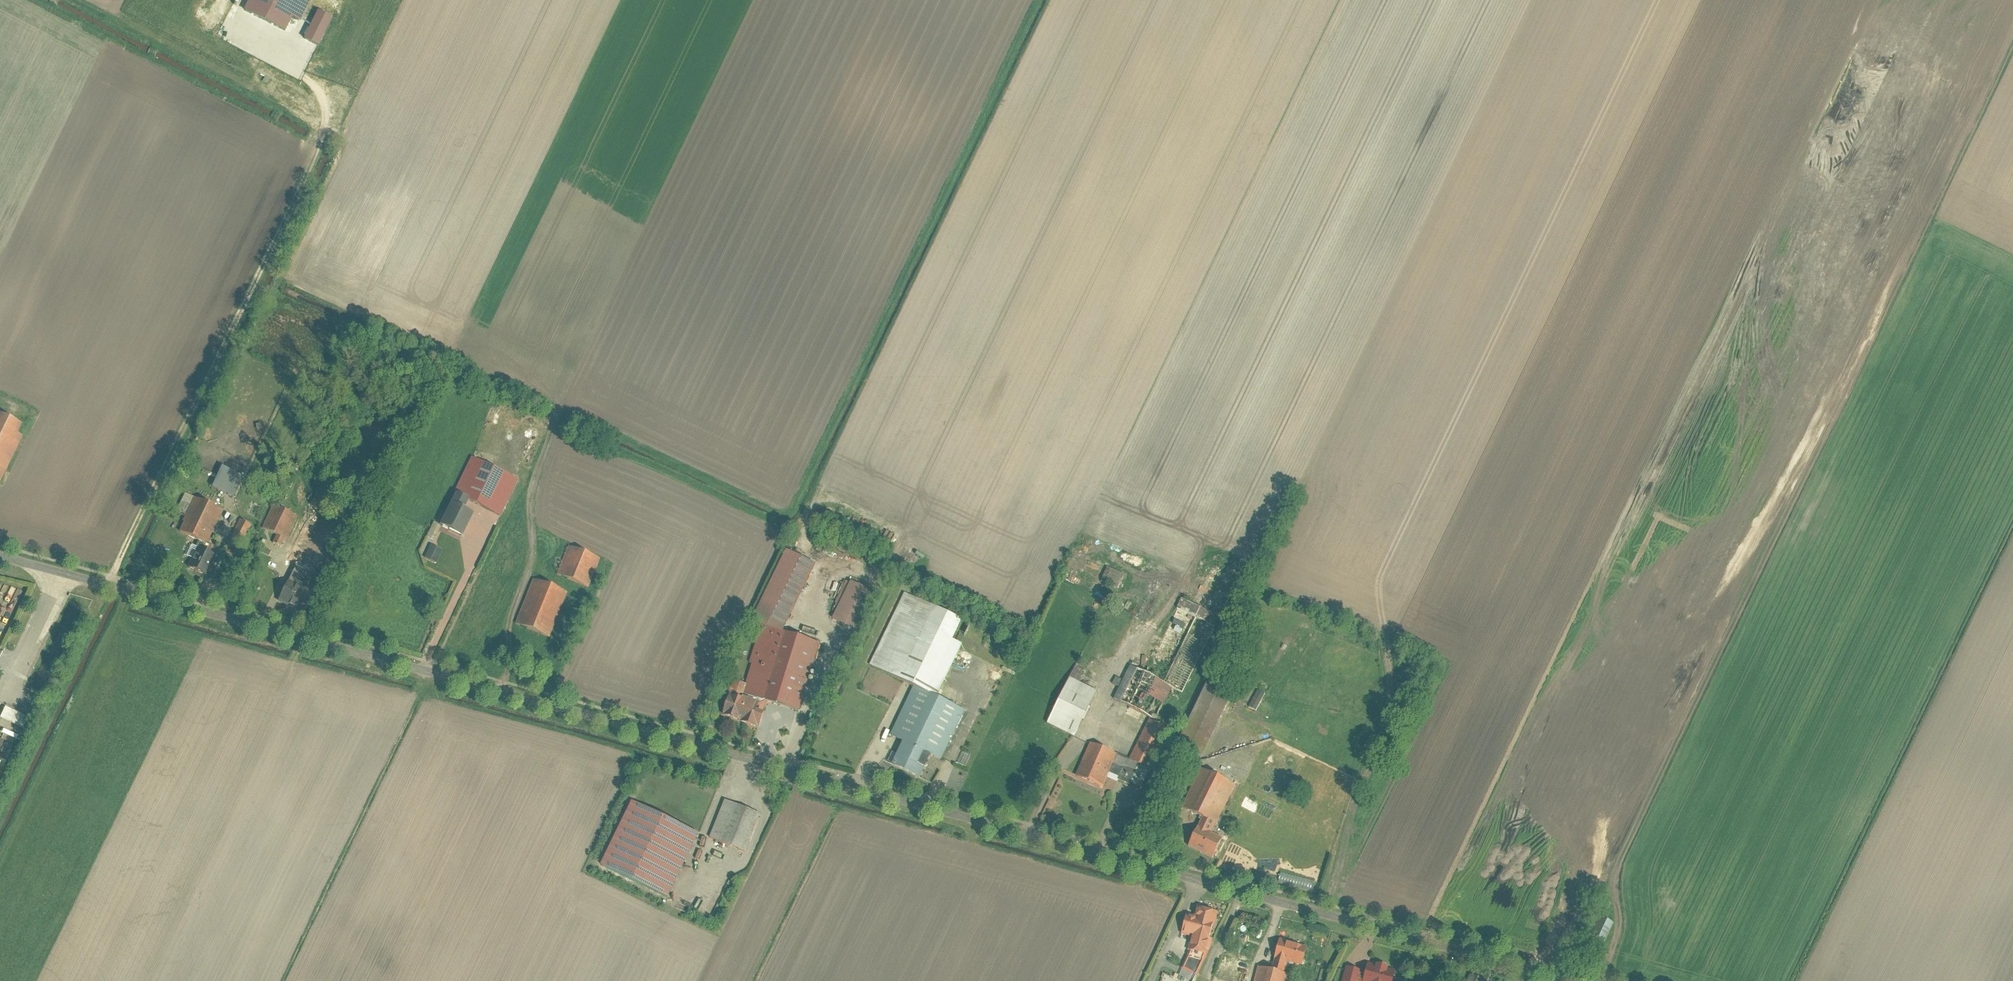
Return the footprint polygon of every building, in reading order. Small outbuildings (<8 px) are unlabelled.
[(238,13),(281,32),(287,20),(297,21),(307,0),(244,0),(238,13)] [(312,11),(300,41),(315,47),(327,17),(312,11)] [(0,417),(0,479),(1,480),(26,430),(0,417)] [(518,480),(472,457),(454,494),(467,500),(500,517),(518,480)] [(243,476),(220,466),(211,487),(235,497),(243,476)] [(463,509),(467,500),(454,494),(449,502),(463,509)] [(221,510),(194,498),(179,534),(206,545),(221,510)] [(439,524),(462,535),(473,514),(463,509),(449,502),(439,524)] [(298,517),(272,505),(263,527),(277,534),(285,537),(288,539),(298,517)] [(228,548),(238,552),(249,526),(238,522),(228,548)] [(307,572),(323,537),(306,529),(301,542),(297,540),(286,563),(294,567),(304,571),(307,572)] [(285,537),(277,534),(273,542),(282,545),(285,537)] [(444,551),(430,545),(424,557),(438,563),(444,551)] [(568,547),(557,574),(587,586),(598,559),(568,547)] [(213,555),(197,548),(187,570),(203,577),(213,555)] [(762,624),(781,633),(813,565),(786,552),(753,620),(762,624)] [(1125,574),(1083,556),(1078,569),(1119,587),(1125,574)] [(294,567),(288,580),(299,584),(304,571),(294,567)] [(278,602),(299,611),(309,589),(299,584),(288,580),(278,602)] [(566,593),(534,580),(516,624),(548,637),(566,593)] [(871,591),(851,582),(833,618),(853,627),(871,591)] [(11,599),(14,587),(2,584),(0,593),(0,596),(11,599)] [(961,619),(905,593),(871,666),(914,685),(937,696),(961,644),(952,639),(961,619)] [(1183,692),(1220,619),(1183,600),(1158,649),(1176,658),(1163,683),(1173,688),(1183,692)] [(781,633),(762,624),(743,693),(800,709),(819,643),(781,633)] [(1070,677),(1079,682),(1085,669),(1076,665),(1070,677)] [(1131,666),(1114,698),(1157,720),(1173,688),(1163,683),(1131,666)] [(1079,682),(1070,677),(1047,722),(1074,736),(1097,691),(1079,682)] [(732,681),(722,715),(759,726),(763,712),(755,709),(757,701),(740,696),(744,684),(732,681)] [(923,750),(942,759),(965,709),(937,696),(914,685),(891,735),(903,741),(923,750)] [(1200,756),(1225,700),(1199,688),(1175,745),(1200,756)] [(1257,690),(1247,706),(1254,710),(1264,693),(1257,690)] [(22,715),(1,707),(0,710),(0,719),(18,726),(22,715)] [(1166,728),(1147,719),(1129,760),(1149,768),(1166,728)] [(892,765),(919,778),(924,767),(916,764),(923,750),(903,741),(892,765)] [(1091,743),(1077,775),(1104,787),(1118,755),(1091,743)] [(1119,755),(1110,777),(1130,786),(1132,782),(1141,786),(1149,768),(1129,760),(1119,755)] [(1236,785),(1201,768),(1183,808),(1203,817),(1217,824),(1236,785)] [(761,814),(726,801),(711,838),(746,852),(761,814)] [(699,834),(631,802),(601,866),(668,898),(699,834)] [(1217,824),(1203,817),(1198,826),(1213,833),(1217,824)] [(1189,846),(1212,858),(1222,838),(1213,833),(1198,826),(1189,846)] [(1312,892),(1315,881),(1280,871),(1277,882),(1312,892)] [(1186,915),(1181,932),(1192,935),(1188,950),(1206,954),(1208,948),(1210,949),(1213,939),(1210,938),(1217,912),(1196,906),(1193,917),(1186,915)] [(1605,941),(1613,922),(1597,915),(1589,934),(1605,941)] [(1307,946),(1280,940),(1276,958),(1286,961),(1303,965),(1307,946)] [(1206,954),(1188,950),(1181,966),(1197,974),(1206,954)] [(1283,973),(1286,961),(1276,958),(1273,970),(1283,973)] [(1396,971),(1387,969),(1388,967),(1375,964),(1375,966),(1367,964),(1366,971),(1363,980),(1394,980),(1396,971)] [(1291,975),(1283,973),(1273,970),(1259,967),(1255,980),(1289,980),(1291,975)] [(1342,980),(1363,980),(1366,971),(1346,967),(1342,980)]
